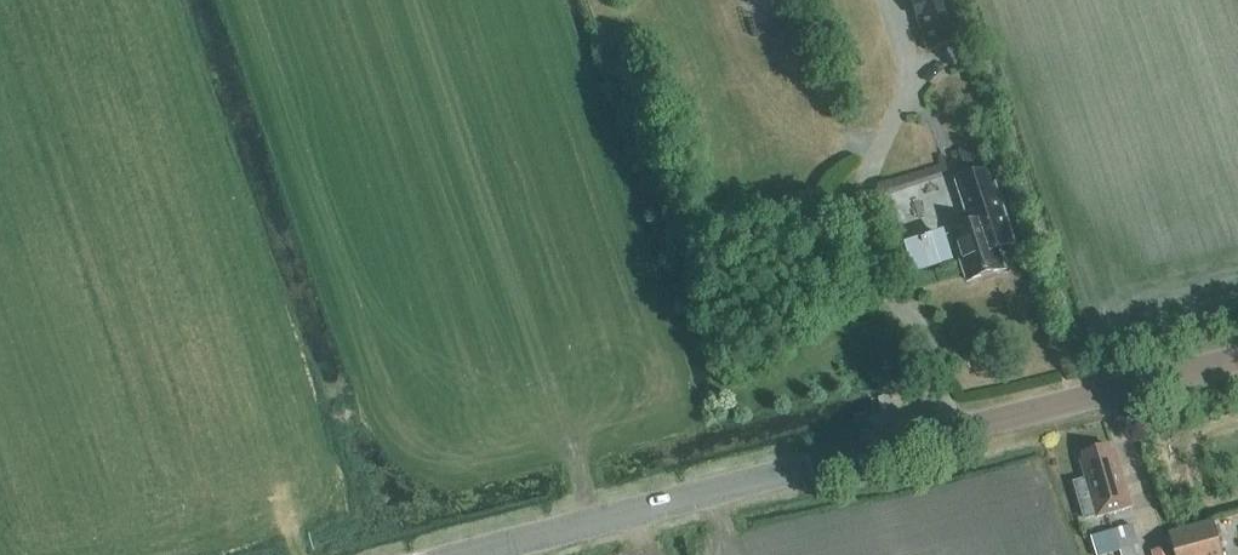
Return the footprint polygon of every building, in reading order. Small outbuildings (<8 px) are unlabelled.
[(951,0),(912,0),(928,52),(963,40),(951,0)] [(971,226),(951,233),(968,282),(1004,270),(996,243),(1012,238),(999,198),(990,170),(956,181),(966,209),(971,226)] [(1132,508),(1121,470),(1116,452),(1112,453),(1110,447),(1082,455),(1084,461),(1080,462),(1086,481),(1074,484),(1085,520),(1096,517),(1097,519),(1132,508)] [(1213,522),(1169,534),(1174,554),(1222,554),(1213,522)] [(1132,525),(1113,531),(1121,554),(1141,554),(1132,525)]
